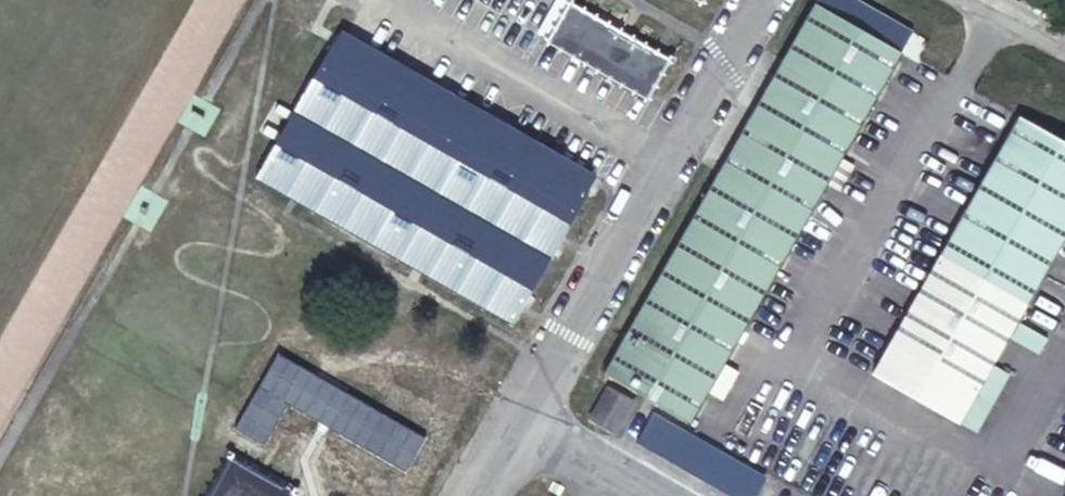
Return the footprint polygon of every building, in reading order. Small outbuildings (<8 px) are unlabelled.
[(649,53),(561,4),(543,39),(631,85),(649,53)] [(889,67),(801,18),(606,396),(616,401),(600,432),(622,444),(639,412),(690,440),(889,67)] [(572,190),(304,44),(235,180),(498,322),(572,190)] [(1000,127),(859,385),(945,431),(1064,207),(1064,161),(1000,127)]
